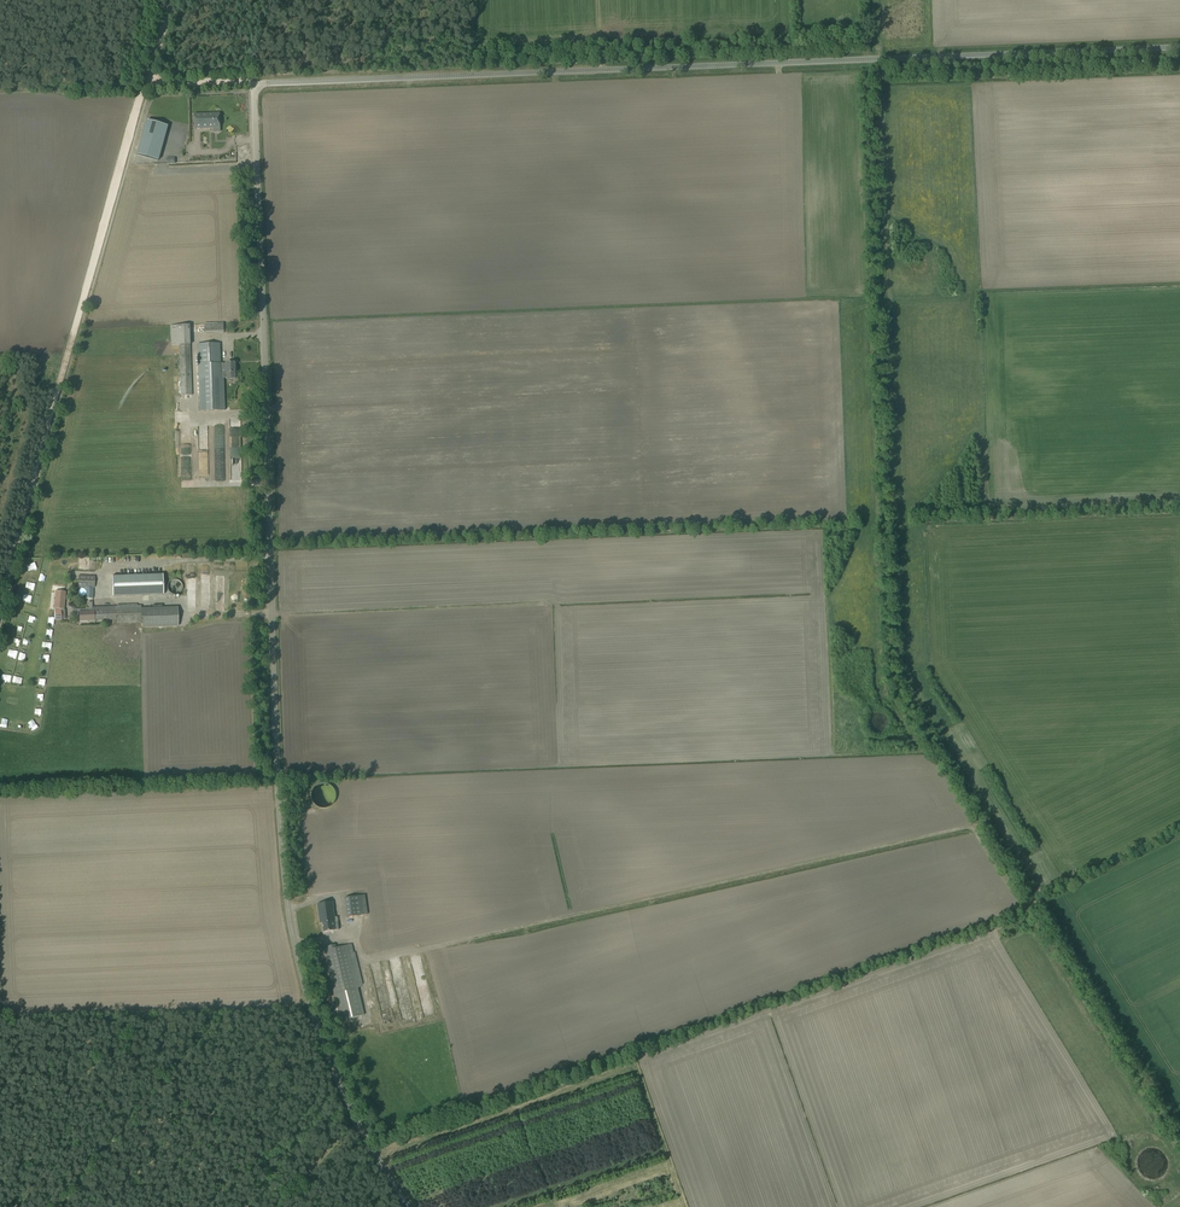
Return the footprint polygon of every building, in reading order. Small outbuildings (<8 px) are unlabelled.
[(204,114),(194,114),(195,129),(213,128),(213,131),(220,131),(220,128),(220,113),(208,114),(205,114),(204,114)] [(147,120),(138,155),(159,160),(169,126),(147,120)] [(205,324),(205,333),(224,333),(224,323),(205,324)] [(172,346),(180,345),(181,395),(193,395),(190,324),(171,326),(172,346)] [(198,345),(199,379),(200,411),(225,410),(224,378),(228,378),(228,379),(236,378),(235,373),(236,373),(235,363),(220,363),(220,344),(198,345)] [(241,471),(241,461),(230,461),(230,470),(241,471)] [(34,562),(25,565),(28,572),(37,568),(34,562)] [(163,594),(163,574),(112,576),(112,596),(163,594)] [(86,601),(94,601),(94,587),(95,587),(96,576),(79,575),(79,587),(86,587),(86,601)] [(56,590),(54,608),(55,609),(55,611),(55,619),(62,619),(65,619),(65,609),(64,609),(65,591),(56,590)] [(23,593),(21,598),(30,601),(32,596),(23,593)] [(75,613),(75,617),(80,616),(80,621),(112,620),(112,623),(141,622),(141,627),(178,626),(177,607),(141,608),(141,606),(93,607),(93,602),(89,602),(89,607),(87,607),(87,608),(75,609),(75,613)] [(34,722),(29,725),(32,730),(37,727),(34,722)] [(332,787),(317,787),(316,806),(332,807),(332,787)] [(357,896),(345,897),(348,917),(368,914),(365,892),(357,893),(357,896)] [(334,909),(335,909),(334,901),(318,904),(320,923),(323,923),(324,932),(340,929),(339,922),(336,922),(335,913),(334,913),(334,909)] [(334,994),(341,1020),(365,1014),(359,987),(364,986),(356,952),(354,952),(353,944),(337,947),(337,944),(324,947),(335,993),(334,994)]
